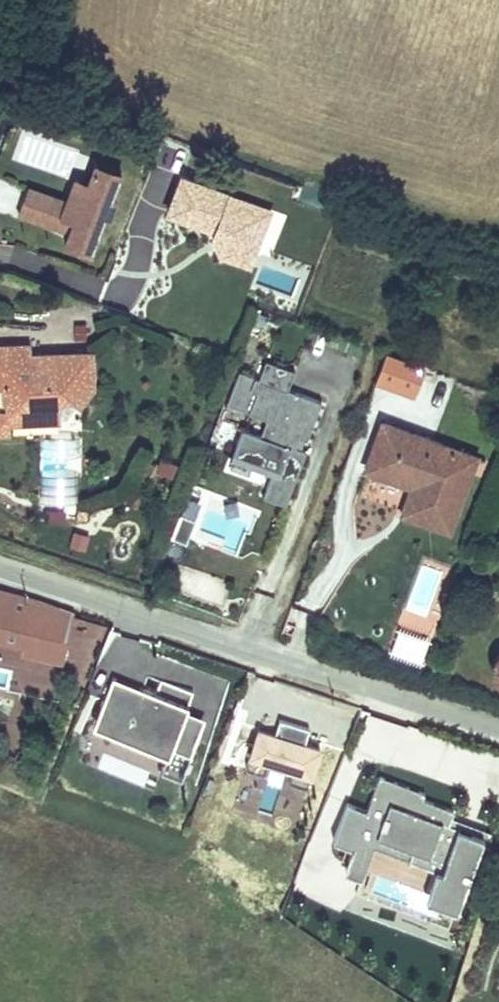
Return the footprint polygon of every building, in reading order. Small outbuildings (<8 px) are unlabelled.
[(119,175),(94,165),(93,170),(118,180),(119,175)] [(66,204),(27,189),(17,215),(56,231),(61,220),(72,224),(68,235),(66,241),(90,250),(102,220),(106,222),(114,202),(110,200),(118,180),(93,170),(87,185),(78,209),(66,204)] [(78,209),(87,185),(76,180),(66,204),(78,209)] [(268,214),(180,180),(165,218),(212,236),(210,240),(252,257),(268,214)] [(72,224),(61,220),(56,231),(68,235),(72,224)] [(247,270),(252,257),(210,240),(218,259),(247,270)] [(90,250),(66,241),(63,247),(88,257),(90,250)] [(29,354),(28,345),(0,345),(0,385),(6,385),(7,409),(0,409),(0,423),(8,423),(8,420),(58,420),(58,407),(64,401),(72,400),(77,405),(91,389),(91,353),(29,354)] [(372,384),(413,399),(424,367),(384,352),(372,384)] [(256,380),(237,373),(224,409),(262,424),(257,439),(240,433),(230,463),(267,476),(259,500),(282,509),(319,403),(286,391),(294,372),(263,361),(256,380)] [(77,405),(72,400),(64,401),(58,407),(58,420),(65,419),(77,405)] [(449,530),(476,456),(383,422),(366,469),(413,486),(417,487),(414,497),(409,495),(402,513),(449,530)] [(8,431),(8,423),(0,423),(0,431),(8,431)] [(158,457),(152,472),(171,479),(176,464),(158,457)] [(413,486),(409,495),(414,497),(417,487),(413,486)] [(185,544),(201,503),(185,497),(170,537),(185,544)] [(87,507),(78,507),(77,519),(86,520),(87,507)] [(421,561),(406,609),(435,618),(450,570),(421,561)] [(0,592),(0,638),(17,641),(26,599),(0,592)] [(418,666),(429,639),(398,626),(387,654),(418,666)] [(106,681),(91,736),(171,756),(185,701),(106,681)] [(186,714),(171,751),(185,757),(200,719),(186,714)] [(282,719),(277,733),(303,742),(308,728),(282,719)] [(255,729),(245,762),(311,781),(321,749),(255,729)] [(268,794),(270,775),(238,771),(233,813),(258,816),(261,793),(268,794)] [(362,890),(450,923),(482,838),(448,825),(454,808),(379,780),(366,814),(346,806),(332,844),(351,851),(342,874),(365,883),(362,890)]
